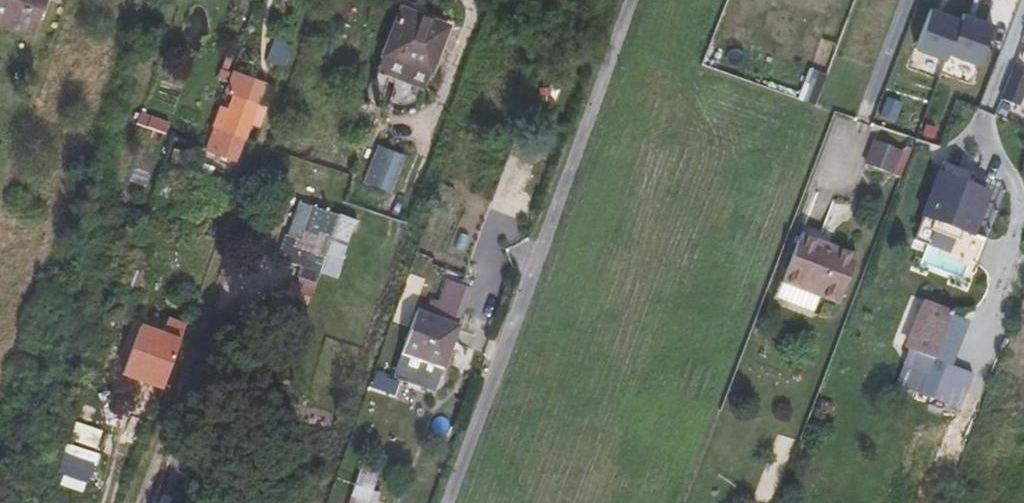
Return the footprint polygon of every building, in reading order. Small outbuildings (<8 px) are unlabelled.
[(27,34),(39,0),(0,0),(0,24),(27,34)] [(27,34),(34,37),(47,0),(39,0),(27,34)] [(380,56),(426,73),(444,23),(398,6),(380,56)] [(962,18),(931,7),(916,48),(947,59),(949,53),(962,18)] [(995,22),(965,11),(962,18),(949,53),(980,64),(995,22)] [(421,87),(426,73),(380,56),(376,68),(421,87)] [(1019,105),(1023,93),(1023,75),(1014,70),(1003,98),(1019,105)] [(260,93),(230,82),(224,98),(231,100),(218,135),(211,132),(202,157),(233,168),(247,129),(251,118),(254,110),(260,93)] [(888,97),(877,118),(895,122),(902,103),(888,97)] [(254,110),(251,118),(247,129),(254,132),(261,113),(254,110)] [(139,127),(168,137),(171,126),(143,116),(139,127)] [(900,149),(875,140),(866,164),(891,173),(900,149)] [(379,145),(374,160),(379,163),(370,184),(391,192),(402,160),(379,145)] [(938,175),(922,215),(974,235),(990,194),(938,175)] [(161,178),(156,193),(165,197),(170,181),(161,178)] [(323,275),(344,217),(318,208),(306,241),(292,237),(283,262),(305,269),(302,279),(319,285),(323,275)] [(360,222),(344,217),(323,275),(341,281),(348,261),(360,222)] [(802,232),(800,239),(826,249),(828,242),(802,232)] [(858,253),(828,242),(826,249),(800,239),(784,283),(839,303),(858,253)] [(129,268),(131,269),(144,273),(151,255),(136,249),(129,268)] [(131,269),(122,292),(135,297),(144,273),(131,269)] [(431,315),(417,310),(393,376),(434,392),(443,368),(459,326),(457,325),(471,287),(449,279),(441,300),(437,299),(431,315)] [(911,378),(926,384),(955,309),(925,299),(905,347),(918,353),(909,377),(911,378)] [(168,321),(165,332),(184,339),(187,329),(168,321)] [(133,355),(173,369),(184,339),(165,332),(163,336),(142,328),(133,355)] [(906,396),(919,400),(926,384),(911,378),(906,396)] [(363,462),(356,481),(371,487),(377,467),(363,462)] [(353,486),(347,502),(378,502),(381,496),(353,486)]
